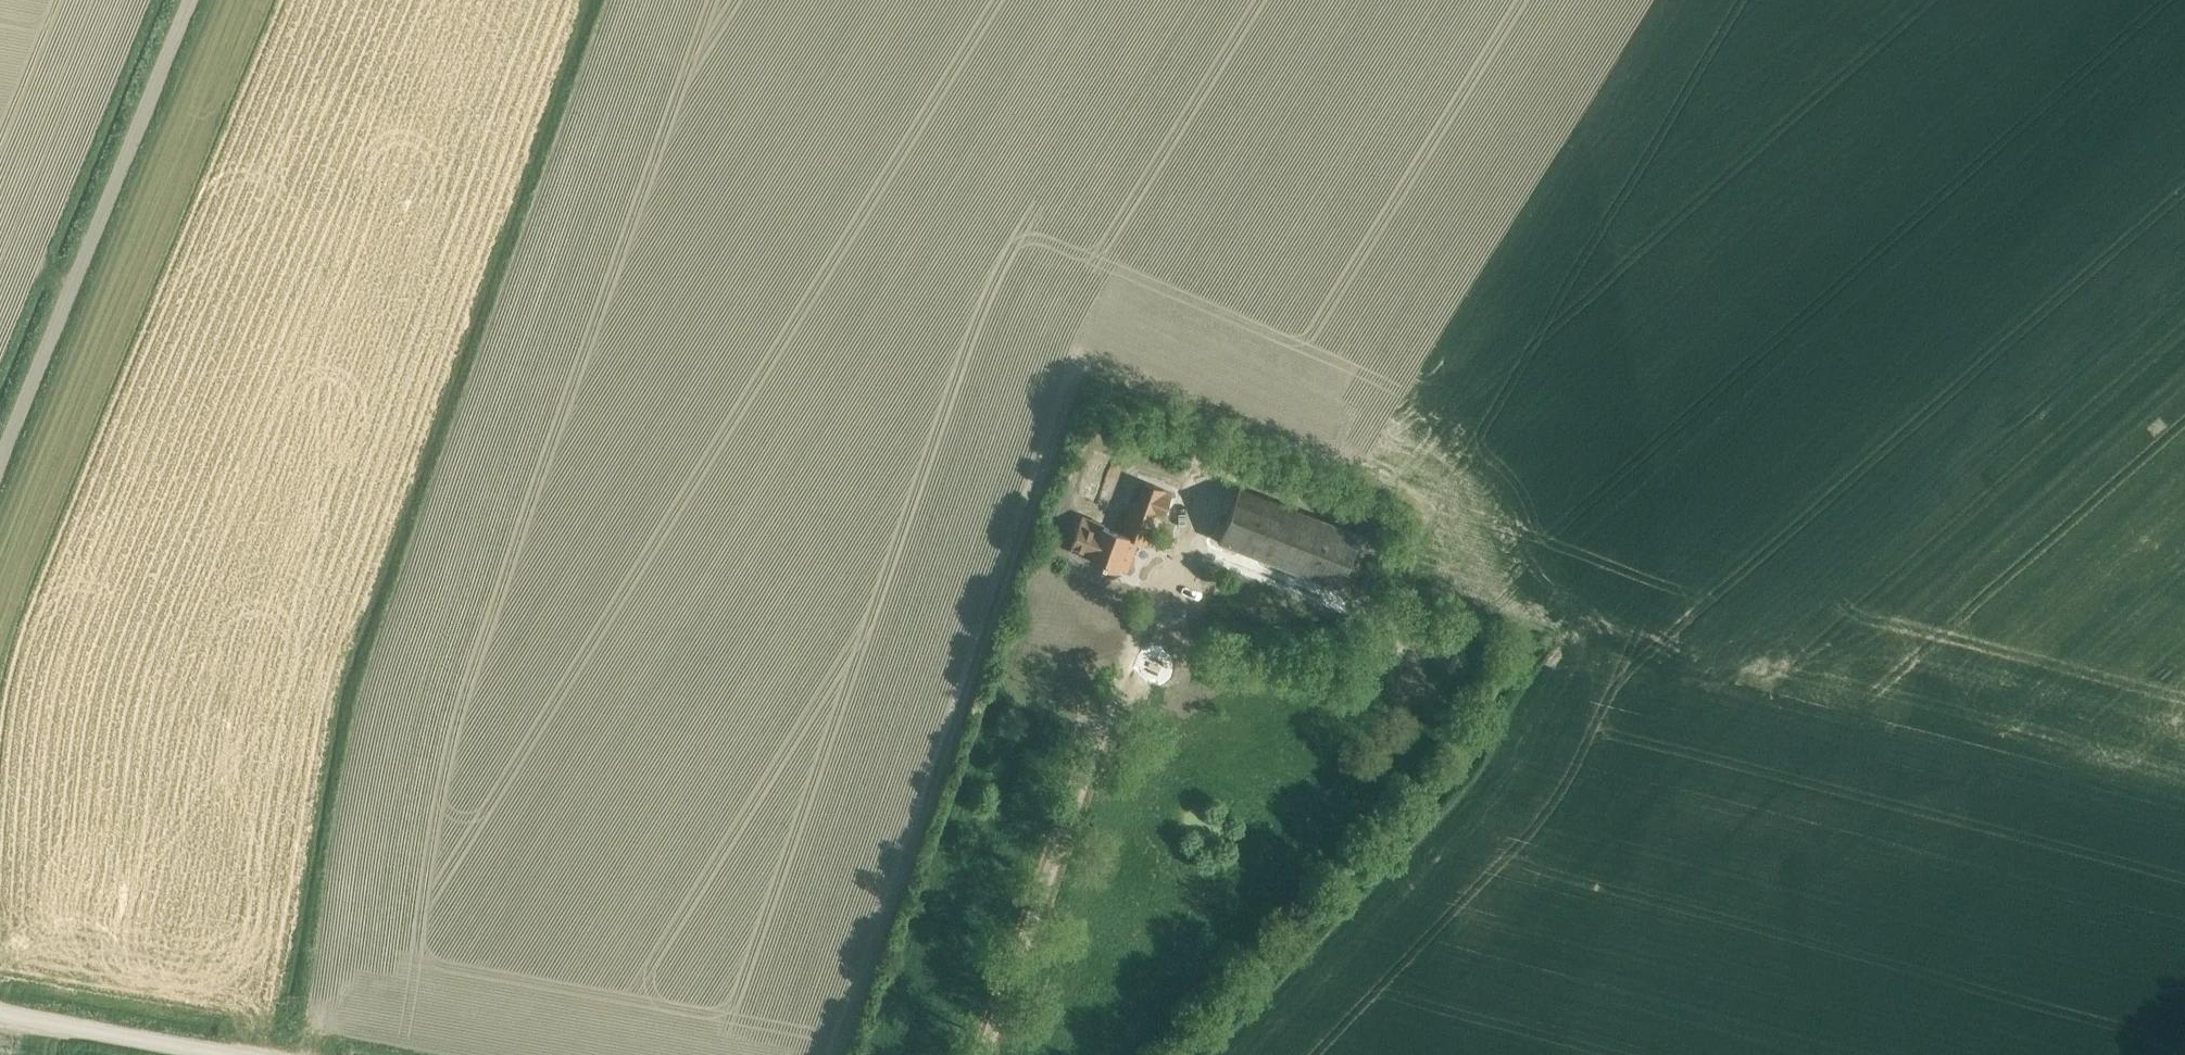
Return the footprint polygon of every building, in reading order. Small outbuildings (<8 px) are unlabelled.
[(1238,485),(1217,541),(1337,587),(1358,531),(1238,485)] [(1141,519),(1128,514),(1121,533),(1102,526),(1090,559),(1113,568),(1115,563),(1124,566),(1141,519)]
